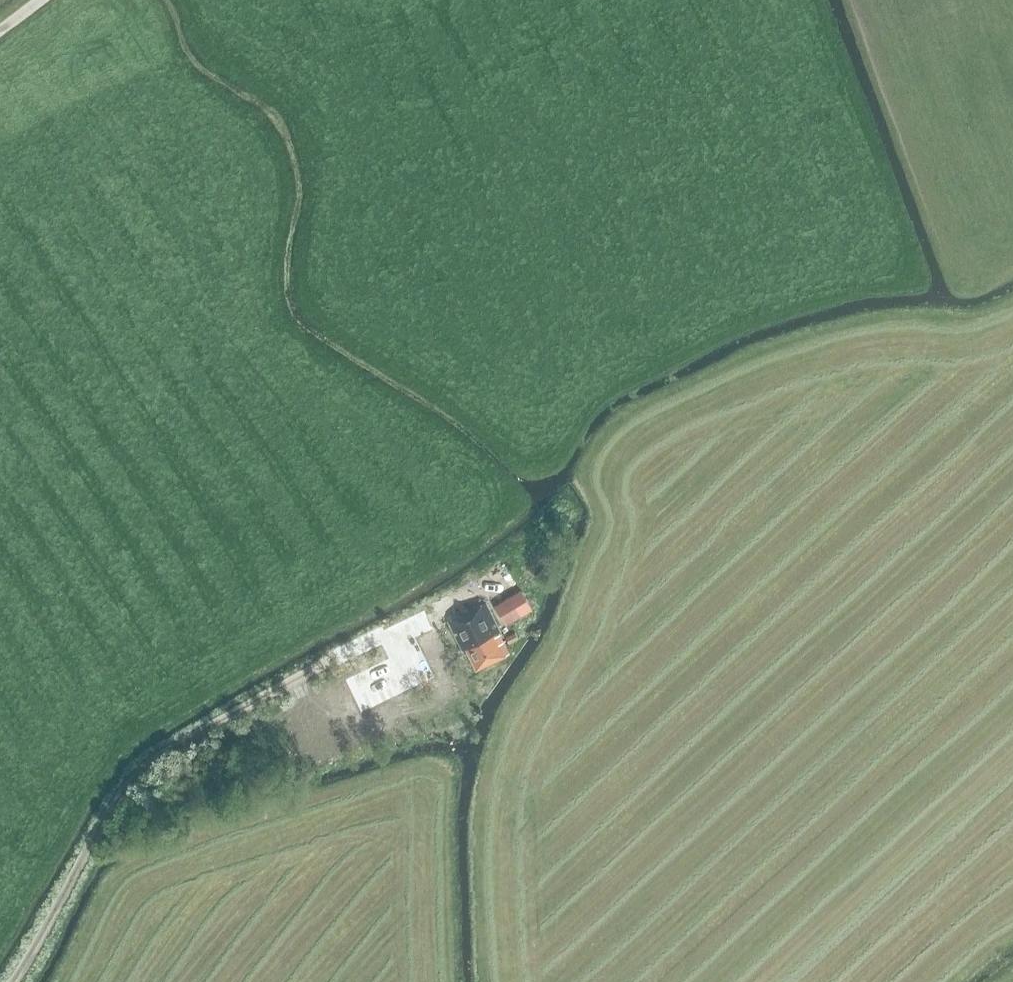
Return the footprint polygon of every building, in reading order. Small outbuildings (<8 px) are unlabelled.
[(495,606),(506,625),(532,610),(521,591),(495,606)] [(466,649),(476,669),(508,654),(498,633),(499,632),(485,603),(448,622),(462,650),(466,649)] [(515,633),(506,638),(509,645),(518,641),(515,633)]
